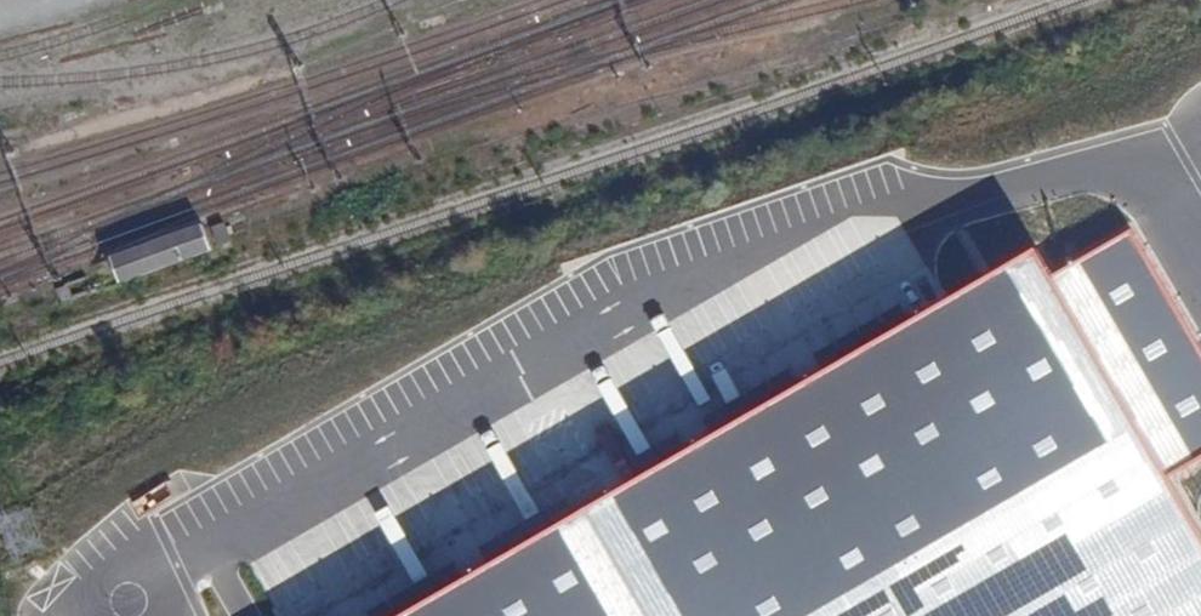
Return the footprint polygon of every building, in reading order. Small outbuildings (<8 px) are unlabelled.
[(112,259),(121,284),(213,250),(212,247),(231,241),(225,223),(213,227),(212,224),(205,227),(204,225),(112,259)] [(1164,471),(1200,450),(1200,345),(1128,223),(1046,268),(1032,245),(990,269),(980,275),(946,294),(393,615),(1200,615),(1200,536),(1164,471)]
